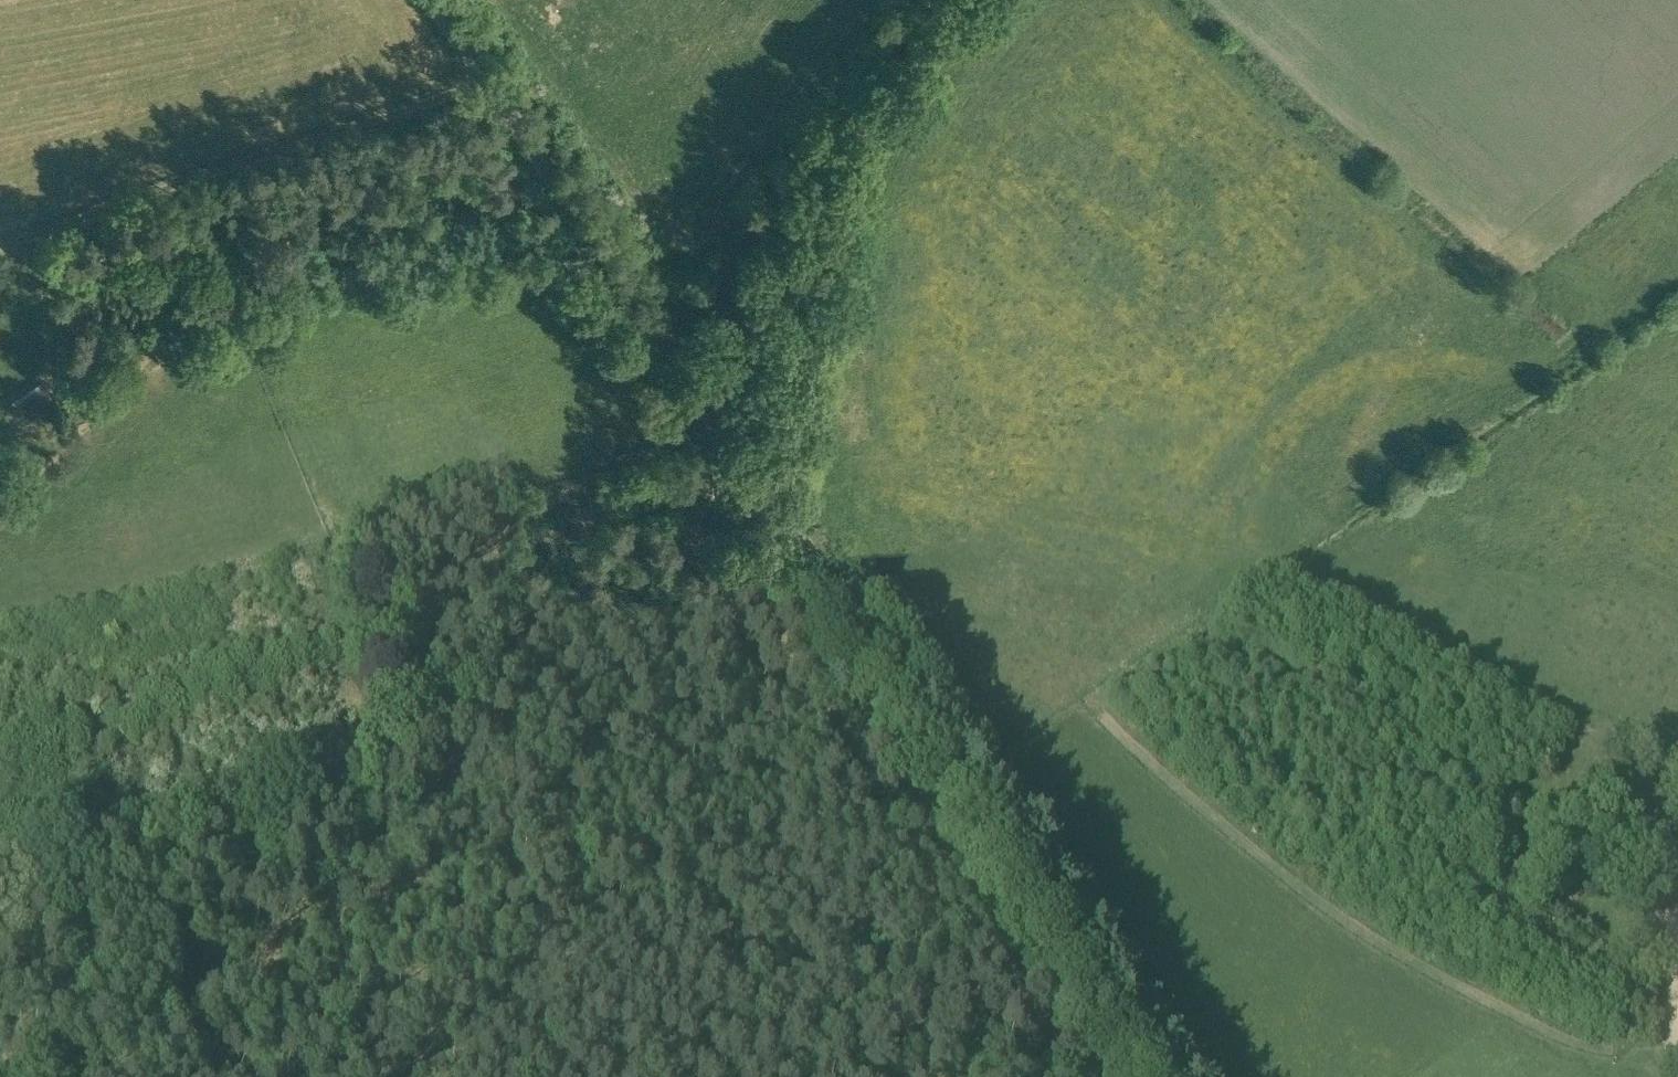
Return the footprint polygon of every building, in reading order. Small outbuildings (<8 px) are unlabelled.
[(841,17),(823,21),(826,35),(844,31),(841,17)] [(178,319),(184,334),(185,333),(197,328),(191,313),(181,318),(178,319)] [(57,399),(42,378),(11,399),(25,421),(57,399)]
